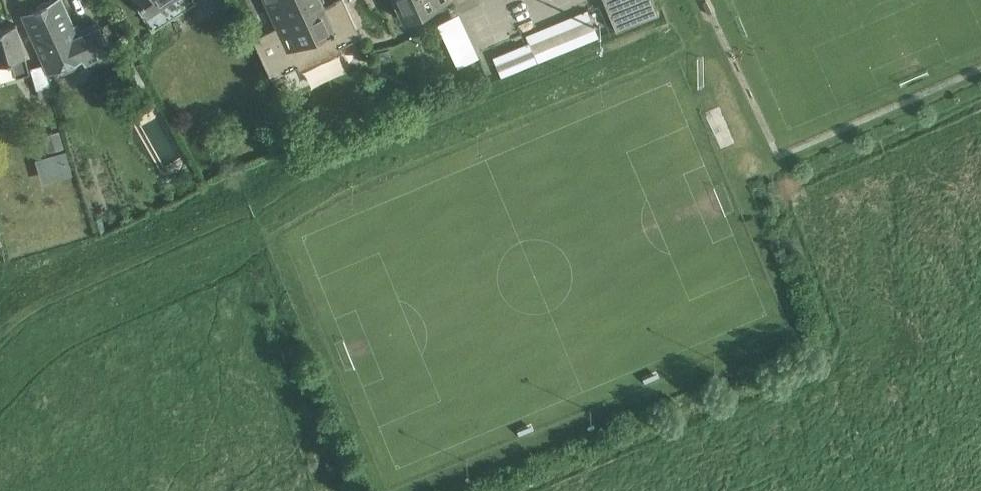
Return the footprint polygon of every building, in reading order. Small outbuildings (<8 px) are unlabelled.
[(110,44),(101,25),(78,35),(62,0),(52,0),(23,14),(48,70),(83,55),(110,44)] [(148,14),(170,0),(139,0),(148,14)] [(268,5),(278,28),(254,39),(272,78),(359,37),(342,0),(336,0),(324,6),(321,0),(266,0),(268,5)] [(405,19),(447,0),(396,0),(405,19)] [(607,1),(606,1),(612,15),(618,27),(616,28),(617,30),(660,13),(655,0),(606,0),(607,1)] [(502,77),(599,36),(588,9),(526,35),(529,42),(494,56),(502,77)] [(0,28),(0,63),(12,60),(17,76),(30,72),(25,56),(26,55),(17,23),(0,28)] [(44,63),(31,67),(40,98),(52,94),(49,85),(51,85),(44,63)] [(47,150),(64,145),(59,130),(43,135),(47,150)] [(49,157),(54,176),(72,171),(66,152),(49,157)]
